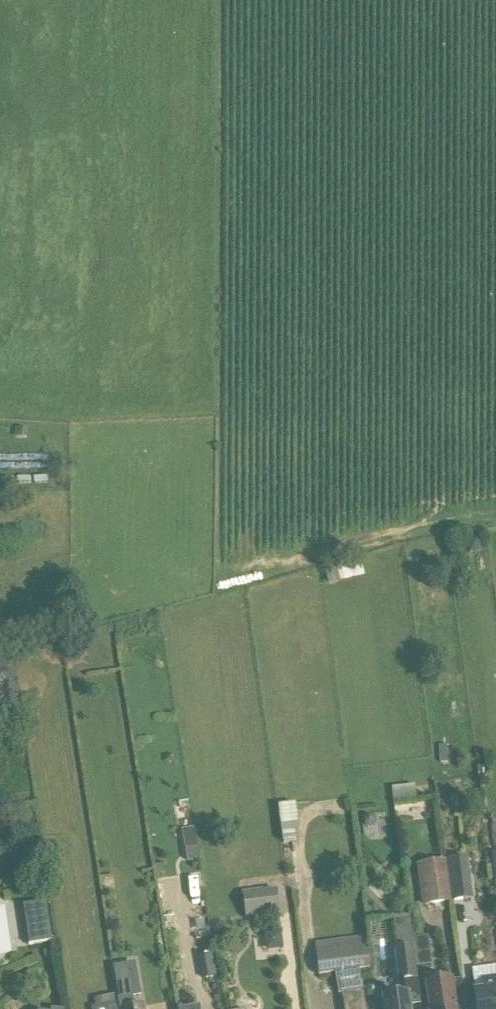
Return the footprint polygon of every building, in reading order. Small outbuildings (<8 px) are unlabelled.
[(480,541),(467,543),(470,555),(482,553),(480,541)] [(415,786),(392,789),(394,803),(417,800),(415,786)] [(188,862),(199,860),(194,829),(183,831),(188,862)] [(465,859),(446,862),(452,901),(470,898),(465,859)] [(424,905),(452,901),(446,862),(419,866),(424,905)] [(245,897),(248,917),(279,913),(276,890),(265,891),(264,883),(252,885),(254,896),(245,897)] [(26,943),(49,942),(48,905),(24,906),(26,943)] [(270,950),(282,949),(281,933),(269,934),(270,950)] [(395,938),(397,950),(414,948),(412,936),(395,938)] [(319,976),(336,974),(360,971),(372,970),(368,937),(315,944),(319,976)] [(400,982),(418,980),(414,948),(397,950),(396,950),(400,982)] [(363,991),(360,971),(336,974),(339,995),(363,991)] [(484,981),(486,993),(475,995),(477,1008),(495,1008),(495,979),(484,981)] [(409,1007),(421,1006),(418,980),(400,982),(401,998),(384,1000),(385,1008),(410,1008),(409,1007)] [(427,985),(431,1008),(455,1008),(451,982),(427,985)] [(117,995),(103,998),(102,997),(94,999),(95,1007),(91,1007),(91,1008),(120,1008),(117,995)]
